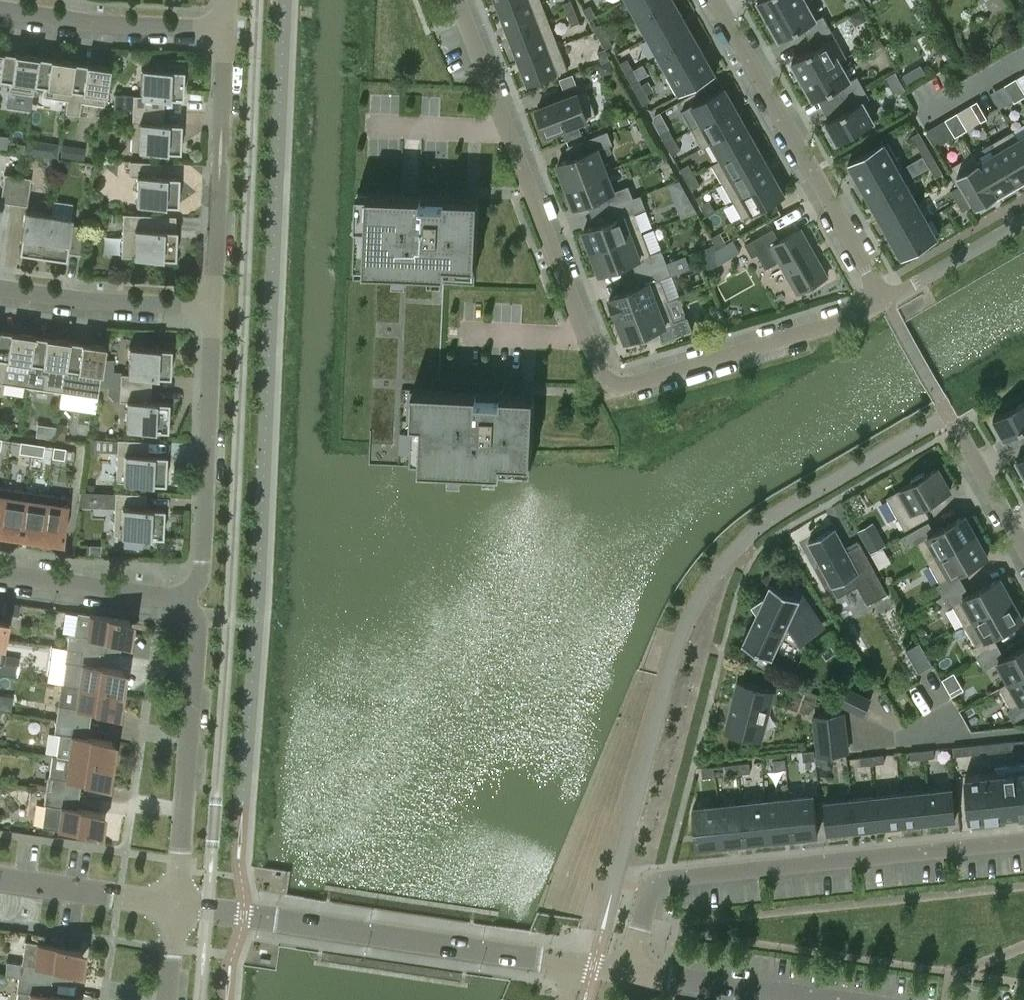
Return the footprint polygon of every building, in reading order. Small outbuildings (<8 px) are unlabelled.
[(501,13),(534,0),(496,0),(501,13)] [(542,0),(534,0),(501,13),(510,36),(550,21),(542,0)] [(575,11),(571,0),(563,3),(567,14),(575,11)] [(638,17),(668,0),(628,0),(638,17)] [(648,36),(684,16),(675,0),(668,0),(638,17),(648,36)] [(758,1),(769,20),(804,0),(759,0),(758,1)] [(809,37),(830,26),(823,13),(816,17),(806,0),(804,0),(769,20),(780,40),(803,27),(809,37)] [(589,20),(597,15),(591,5),(584,9),(589,20)] [(580,22),(575,11),(567,14),(572,25),(580,22)] [(655,55),(656,56),(694,35),(684,16),(648,36),(658,54),(655,55)] [(510,36),(519,60),(559,44),(550,21),(510,36)] [(600,38),(607,34),(601,24),(594,28),(600,38)] [(847,56),(830,26),(809,37),(815,48),(792,61),(803,81),(847,56)] [(613,45),(607,34),(600,38),(606,49),(613,45)] [(656,56),(666,75),(705,54),(694,35),(656,56)] [(879,38),(871,43),(876,50),(884,45),(879,38)] [(568,69),(559,44),(519,60),(529,85),(557,74),(556,73),(568,69)] [(601,63),(609,60),(605,49),(597,52),(601,63)] [(2,51),(0,62),(0,79),(10,80),(8,91),(32,94),(37,56),(2,51)] [(705,54),(666,75),(678,95),(716,73),(705,54)] [(73,61),(37,56),(32,94),(34,84),(45,85),(44,96),(67,99),(65,112),(73,61)] [(837,87),(843,98),(864,86),(857,74),(850,78),(840,60),(847,56),(803,81),(814,100),(837,87)] [(626,72),(633,68),(627,58),(620,62),(626,72)] [(73,61),(65,112),(79,114),(81,101),(104,105),(109,67),(73,61)] [(643,64),(634,69),(640,79),(649,74),(643,64)] [(921,64),(903,74),(908,83),(926,73),(921,64)] [(132,108),(158,110),(158,97),(182,98),(183,70),(141,68),(140,95),(133,95),(132,108)] [(626,72),(632,83),(639,78),(633,68),(626,72)] [(888,93),(903,85),(894,70),(879,79),(888,93)] [(573,74),(560,79),(564,90),(577,85),(573,74)] [(632,83),(637,93),(645,89),(639,78),(632,83)] [(1020,99),(1023,96),(1023,91),(1016,78),(1010,81),(1020,99)] [(1014,102),(1020,99),(1010,81),(1004,85),(1014,102)] [(871,98),(864,86),(843,98),(849,109),(826,122),(837,142),(874,121),(864,102),(871,98)] [(692,104),(703,123),(734,106),(723,87),(692,104)] [(651,99),(645,89),(637,93),(643,103),(651,99)] [(547,134),(596,115),(587,90),(537,109),(547,134)] [(987,118),(977,100),(971,104),(981,121),(987,118)] [(734,106),(703,123),(692,129),(703,147),(713,141),(744,123),(734,106)] [(157,122),(158,110),(132,108),(130,149),(179,151),(181,123),(157,122)] [(951,116),(961,133),(967,129),(957,112),(951,116)] [(955,137),(961,133),(951,116),(945,119),(955,137)] [(579,123),(562,129),(566,140),(583,134),(579,123)] [(744,123),(713,141),(723,159),(754,141),(744,123)] [(666,144),(673,140),(667,129),(660,133),(666,144)] [(567,184),(606,170),(598,149),(613,143),(608,130),(586,139),(590,150),(558,162),(567,184)] [(993,142),(1017,183),(1023,179),(1023,150),(1013,130),(993,142)] [(1013,130),(1023,150),(1023,135),(1018,138),(1013,130)] [(919,148),(926,143),(919,131),(912,136),(919,148)] [(36,141),(27,140),(26,152),(37,154),(38,144),(36,141)] [(679,150),(673,140),(666,144),(672,154),(679,150)] [(849,162),(860,181),(898,160),(887,140),(849,162)] [(754,141),(723,159),(713,164),(723,182),(764,159),(754,141)] [(10,142),(9,151),(24,153),(26,144),(17,143),(10,142)] [(974,153),(973,153),(997,195),(1017,183),(993,142),(992,142),(997,151),(979,161),(974,153)] [(919,148),(929,166),(936,161),(926,143),(919,148)] [(62,145),(61,156),(69,157),(71,146),(62,145)] [(977,207),(997,195),(973,153),(953,165),(977,207)] [(58,159),(57,171),(69,173),(70,160),(58,159)] [(764,159),(723,182),(733,200),(774,177),(764,159)] [(909,179),(898,160),(860,181),(870,200),(909,179)] [(155,176),(155,162),(130,161),(129,175),(136,176),(135,203),(177,205),(178,177),(155,176)] [(943,173),(936,161),(929,166),(936,177),(943,173)] [(686,179),(693,175),(687,165),(680,169),(686,179)] [(607,195),(611,206),(641,195),(641,194),(633,197),(629,185),(614,191),(606,170),(567,184),(575,207),(607,195)] [(1,202),(13,204),(17,176),(4,175),(1,202)] [(699,186),(693,175),(686,179),(692,190),(699,186)] [(17,176),(13,204),(26,205),(29,178),(17,176)] [(774,177),(733,200),(743,219),(784,195),(774,177)] [(909,180),(909,179),(870,200),(881,219),(916,199),(906,181),(909,180)] [(957,200),(964,196),(959,185),(951,189),(957,200)] [(534,394),(439,390),(444,273),(475,274),(478,197),(399,194),(357,192),(354,269),(378,270),(370,448),(369,464),(531,471),(531,463),(534,394)] [(646,207),(641,195),(611,206),(616,217),(584,230),(592,252),(643,232),(635,212),(646,207)] [(970,207),(964,196),(957,200),(963,211),(970,207)] [(927,218),(916,199),(881,219),(891,238),(927,218)] [(706,215),(713,211),(708,200),(700,204),(706,215)] [(43,237),(41,255),(65,258),(66,252),(81,254),(85,226),(70,224),(73,206),(54,203),(52,214),(49,213),(46,237),(43,237)] [(19,251),(41,255),(43,237),(46,237),(49,213),(25,210),(19,251)] [(89,213),(89,225),(100,226),(100,213),(89,213)] [(152,229),(153,215),(123,213),(121,256),(175,258),(176,230),(152,229)] [(927,218),(891,238),(903,257),(938,238),(927,218)] [(798,292),(827,276),(801,229),(780,240),(773,228),(745,244),(752,256),(758,253),(766,268),(780,260),(798,292)] [(633,262),(637,273),(667,262),(662,249),(651,253),(643,232),(592,252),(601,274),(633,262)] [(712,238),(715,243),(717,248),(725,244),(719,233),(712,238)] [(722,262),(715,243),(698,250),(705,268),(722,262)] [(672,274),(667,262),(637,273),(641,284),(610,297),(618,319),(668,299),(660,279),(672,274)] [(668,299),(618,319),(627,341),(658,329),(663,340),(693,329),(688,316),(674,321),(666,301),(669,300),(668,299)] [(0,330),(0,382),(4,382),(6,369),(27,372),(33,335),(0,330)] [(68,340),(33,335),(27,372),(29,372),(31,362),(42,364),(40,374),(44,375),(42,388),(61,391),(68,340)] [(68,340),(61,391),(97,396),(105,345),(68,340)] [(120,387),(145,388),(146,375),(169,376),(171,348),(129,346),(128,374),(120,373),(120,387)] [(145,401),(145,388),(120,387),(119,400),(126,401),(125,428),(167,430),(168,402),(145,401)] [(993,419),(1004,439),(1023,428),(1023,401),(993,419)] [(56,423),(55,438),(64,439),(66,424),(56,423)] [(142,454),(143,440),(117,438),(115,481),(164,483),(166,455),(142,454)] [(19,452),(30,454),(32,443),(20,442),(19,452)] [(32,443),(30,454),(42,456),(44,445),(32,443)] [(53,446),(52,457),(64,459),(65,448),(53,446)] [(923,505),(950,490),(938,468),(925,475),(923,472),(911,479),(913,482),(900,489),(886,497),(905,530),(929,516),(923,505)] [(4,488),(0,513),(0,533),(18,535),(25,491),(24,491),(23,498),(4,495),(5,488),(4,488)] [(46,494),(25,491),(18,535),(40,539),(46,494)] [(104,492),(84,493),(84,506),(104,506),(104,492)] [(139,507),(140,493),(115,492),(113,534),(124,535),(123,547),(142,548),(143,535),(162,536),(163,508),(139,507)] [(69,497),(46,494),(40,539),(62,542),(69,497)] [(929,562),(976,536),(964,515),(935,532),(928,521),(901,537),(907,548),(917,542),(929,562)] [(860,544),(847,550),(835,528),(808,542),(821,565),(816,567),(826,585),(830,583),(833,587),(853,576),(867,604),(888,593),(860,541),(859,542),(860,544)] [(862,538),(871,553),(881,548),(872,532),(862,538)] [(937,585),(943,596),(964,584),(958,573),(988,556),(976,536),(929,562),(940,583),(937,585)] [(953,605),(964,625),(1011,598),(1000,578),(970,594),(964,584),(943,596),(949,607),(953,605)] [(820,622),(796,586),(788,591),(770,583),(764,595),(752,604),(756,613),(742,643),(773,657),(790,621),(799,635),(820,622)] [(972,647),(978,658),(999,646),(993,636),(1023,619),(1011,598),(964,625),(976,645),(972,647)] [(8,603),(7,614),(19,616),(20,605),(8,603)] [(66,648),(99,653),(101,639),(126,643),(129,620),(77,612),(74,634),(69,634),(66,648)] [(919,671),(933,664),(920,641),(907,649),(919,671)] [(999,687),(1023,674),(1023,646),(1005,657),(999,646),(978,658),(984,669),(998,661),(1009,681),(999,687)] [(62,684),(78,686),(118,692),(122,669),(97,666),(99,653),(66,648),(64,662),(66,662),(62,684)] [(1,655),(0,660),(0,674),(17,676),(20,658),(1,655)] [(999,687),(1011,708),(1007,710),(1014,721),(1023,715),(1023,674),(999,687)] [(759,739),(772,691),(740,683),(732,714),(729,713),(726,727),(728,728),(728,731),(759,739)] [(58,705),(56,719),(89,724),(91,711),(115,714),(118,692),(78,686),(75,707),(58,705)] [(871,700),(845,688),(839,702),(864,714),(871,700)] [(10,709),(11,701),(7,696),(0,695),(0,708),(10,709)] [(819,755),(848,752),(843,712),(814,715),(819,755)] [(87,737),(89,724),(56,719),(54,733),(59,734),(56,755),(68,757),(108,763),(111,741),(87,737)] [(957,756),(1023,749),(1023,740),(956,747),(957,756)] [(934,749),(922,750),(923,759),(934,757),(934,749)] [(814,750),(803,751),(804,761),(816,760),(814,750)] [(911,760),(923,759),(922,750),(910,751),(911,760)] [(815,756),(816,764),(828,763),(827,754),(815,756)] [(883,754),(872,756),(873,764),(884,763),(883,754)] [(105,786),(108,763),(68,757),(56,755),(51,755),(45,790),(78,795),(80,782),(105,786)] [(861,765),(873,764),(872,756),(860,757),(861,765)] [(774,760),(775,770),(786,769),(785,759),(774,760)] [(750,762),(738,764),(739,774),(751,772),(750,762)] [(727,775),(739,774),(738,764),(726,765),(727,775)] [(714,766),(702,767),(703,777),(715,776),(714,766)] [(1023,812),(1023,769),(965,775),(970,818),(1023,812)] [(926,790),(929,822),(956,819),(952,787),(926,790)] [(78,795),(45,790),(40,827),(97,835),(101,812),(76,808),(78,795)] [(926,790),(901,793),(904,824),(929,822),(926,790)] [(901,793),(876,795),(879,827),(904,824),(901,793)] [(876,795),(851,798),(854,830),(879,827),(876,795)] [(789,798),(793,836),(818,834),(814,796),(789,798)] [(789,798),(765,801),(769,839),(793,836),(789,798)] [(828,833),(854,830),(851,798),(825,801),(828,833)] [(765,801),(742,804),(746,841),(769,839),(765,801)] [(742,804),(718,806),(722,844),(746,841),(742,804)] [(697,846),(722,844),(718,806),(693,809),(697,846)] [(18,977),(51,982),(53,969),(77,972),(81,949),(25,941),(21,963),(20,962),(18,977)] [(28,999),(73,999),(73,998),(49,995),(51,982),(18,977),(16,991),(29,993),(28,999)]
